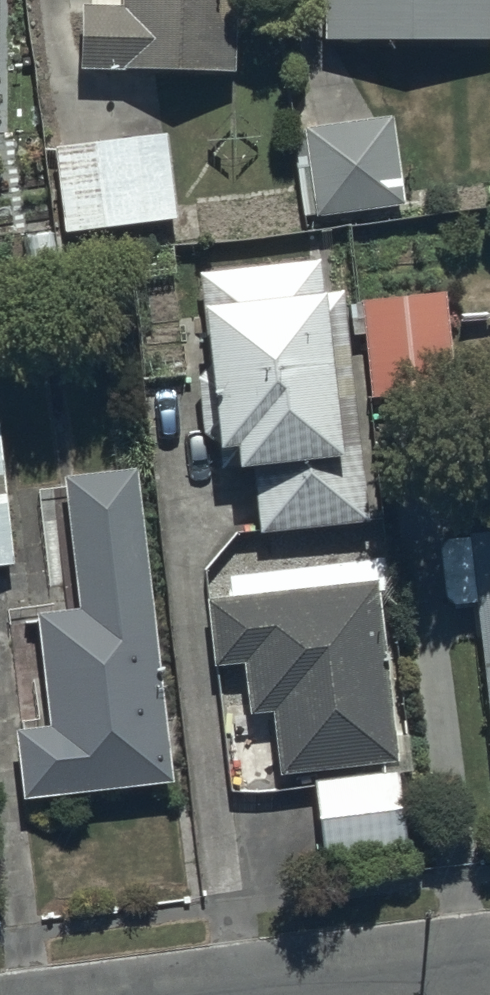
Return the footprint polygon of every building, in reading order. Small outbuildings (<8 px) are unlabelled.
[(97,18),(85,18),(83,85),(234,90),(237,0),(98,0),(97,18)] [(321,55),(489,55),(489,0),(321,0),(321,55)] [(392,128),(299,137),(308,226),(401,217),(392,128)] [(167,141),(58,156),(71,252),(179,237),(167,141)] [(321,272),(200,282),(215,470),(234,469),(236,494),(257,493),(261,542),(365,534),(361,483),(341,484),(331,355),(344,354),(340,306),(323,307),(321,272)] [(445,307),(360,313),(368,413),(452,407),(445,307)] [(17,581),(1,419),(0,419),(0,582),(17,581)] [(165,801),(140,484),(66,490),(77,624),(41,627),(49,740),(18,743),(23,811),(165,801)] [(440,556),(445,621),(476,618),(489,743),(489,550),(440,556)] [(228,610),(208,612),(216,678),(243,675),(248,724),(275,721),(283,794),(399,781),(375,570),(225,587),(228,610)] [(397,788),(316,795),(323,868),(404,861),(397,788)]
